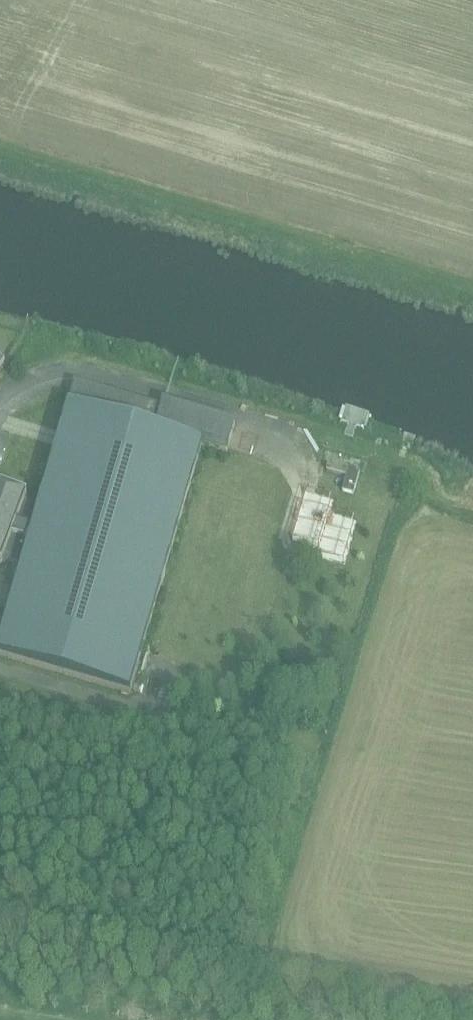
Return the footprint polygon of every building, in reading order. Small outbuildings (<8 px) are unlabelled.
[(227,453),(236,425),(164,404),(163,410),(76,385),(41,505),(25,501),(27,497),(0,486),(0,563),(1,564),(3,560),(18,564),(18,567),(20,569),(22,569),(0,646),(0,656),(130,694),(202,446),(227,453)] [(327,471),(329,472),(330,472),(327,484),(342,488),(348,469),(329,463),(327,471)] [(305,490),(291,537),(319,545),(316,557),(343,565),(356,519),(329,511),(333,498),(305,490)]
